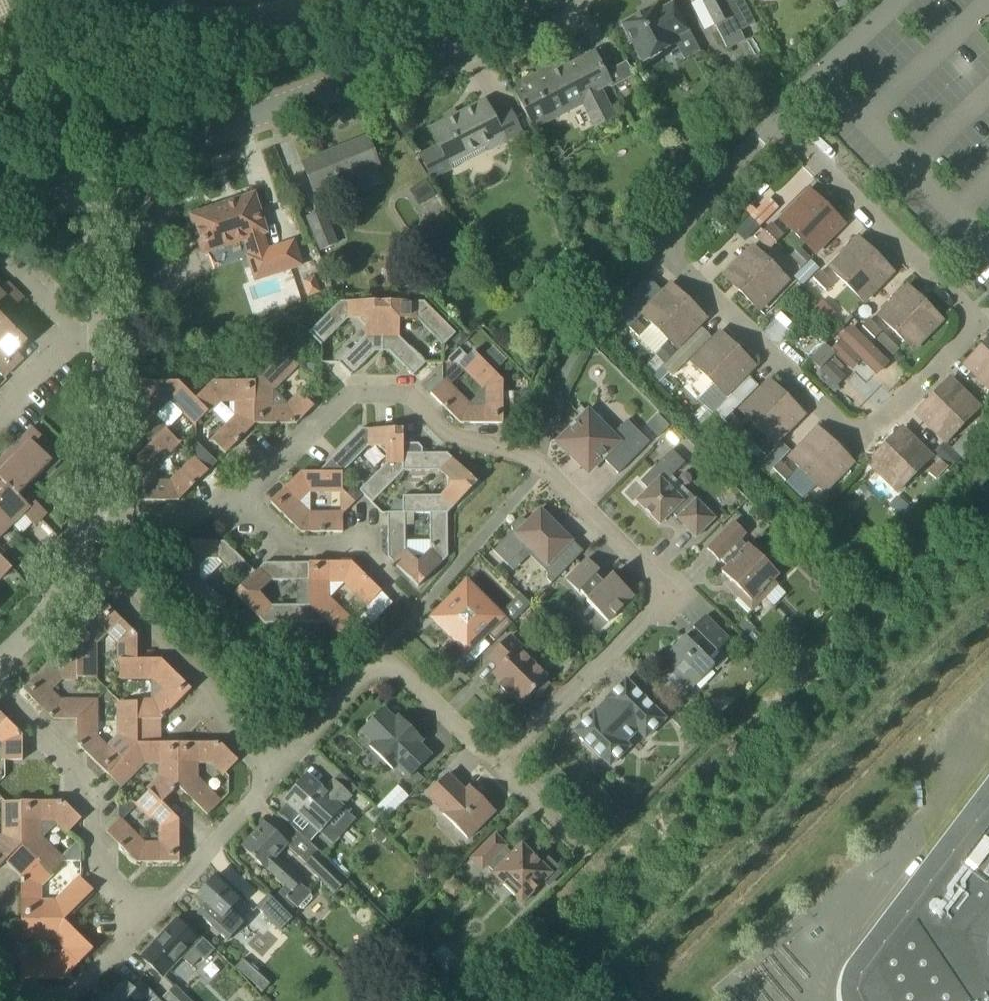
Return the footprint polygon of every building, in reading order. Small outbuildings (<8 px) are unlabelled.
[(715,25),(723,40),(754,24),(742,0),(741,0),(727,8),(723,0),(702,0),(715,25)] [(655,5),(621,24),(641,62),(674,44),(683,60),(700,52),(673,2),(658,10),(655,5)] [(600,49),(593,52),(554,73),(551,66),(510,87),(531,129),(582,103),(594,127),(613,117),(599,89),(608,84),(611,89),(635,76),(626,62),(610,70),(600,49)] [(419,156),(428,173),(432,181),(453,170),(452,169),(487,151),(487,152),(521,135),(508,110),(492,118),(484,101),(429,129),(438,146),(419,156)] [(366,136),(301,162),(313,192),(378,166),(366,136)] [(426,180),(409,190),(418,206),(435,195),(426,180)] [(191,216),(203,252),(244,239),(249,256),(247,257),(254,280),(299,265),(292,242),(266,250),(260,233),(264,232),(252,195),(191,216)] [(759,227),(778,208),(768,197),(749,216),(759,227)] [(801,197),(779,219),(813,253),(842,224),(822,204),(815,210),(801,197)] [(318,250),(335,243),(322,210),(305,217),(318,250)] [(759,227),(749,216),(734,231),(746,242),(760,228),(759,227)] [(589,231),(583,235),(595,254),(601,250),(589,231)] [(768,251),(776,244),(763,231),(755,239),(768,251)] [(862,301),(891,272),(871,252),(864,259),(850,245),(828,268),(862,301)] [(752,247),(751,248),(730,269),(744,283),(737,290),(758,310),(786,280),(752,247)] [(802,269),(794,278),(802,286),(811,277),(819,269),(811,260),(802,269)] [(812,279),(825,291),(832,283),(820,271),(812,279)] [(704,318),(683,298),(677,305),(663,291),(641,314),(675,347),(704,318)] [(912,349),(940,320),(920,300),(913,307),(900,293),(878,316),(912,349)] [(633,297),(615,315),(637,336),(644,329),(631,317),(642,306),(633,297)] [(337,363),(350,375),(374,351),(381,351),(382,301),(340,301),(308,333),(320,345),(346,320),(356,320),(363,327),(363,337),(349,351),(348,349),(341,349),(334,357),(334,363),(337,363)] [(382,301),(381,351),(388,351),(412,375),(424,363),(399,337),(399,327),(407,320),(417,320),(442,346),(455,333),(423,302),(382,301)] [(10,325),(16,320),(4,308),(0,312),(0,334),(10,325)] [(861,327),(873,339),(880,332),(867,320),(861,327)] [(3,376),(22,358),(16,352),(27,342),(10,325),(0,334),(0,358),(2,360),(0,363),(0,374),(3,376)] [(677,353),(676,351),(663,364),(664,364),(662,366),(671,376),(710,337),(701,328),(677,353)] [(852,328),(831,349),(835,354),(848,367),(857,357),(874,373),(885,362),(852,328)] [(899,350),(882,333),(876,340),(893,357),(899,350)] [(712,339),(692,360),(690,362),(724,395),(753,366),(733,346),(726,353),(712,339)] [(654,355),(663,364),(676,351),(667,343),(654,355)] [(988,389),(988,349),(983,343),(963,364),(988,389)] [(825,344),(809,360),(819,370),(829,360),(835,354),(831,349),(826,344),(825,344)] [(502,423),(502,381),(472,351),(459,364),(442,363),(442,381),(429,393),(459,423),(502,423)] [(281,352),(252,381),(254,424),(295,424),(313,406),(301,394),(292,404),(275,387),(295,367),(281,352)] [(725,401),(724,400),(712,412),(734,435),(743,426),(731,413),(758,386),(749,377),(725,401)] [(212,383),(195,399),(194,400),(206,413),(220,400),(238,399),(238,417),(213,442),(225,453),(254,424),(252,381),(252,382),(212,383)] [(195,425),(206,413),(194,400),(195,399),(177,382),(135,382),(135,424),(151,441),(152,442),(165,430),(151,417),(151,399),(169,399),(195,425)] [(915,413),(944,441),(978,407),(955,385),(942,399),(935,392),(915,413)] [(739,409),(773,443),(802,414),(782,394),(775,401),(761,387),(739,409)] [(988,412),(976,423),(983,430),(988,425),(988,412)] [(581,467),(582,465),(587,470),(600,457),(617,473),(648,442),(626,420),(610,436),(587,413),(558,441),(572,455),(570,457),(581,467)] [(657,414),(645,426),(658,438),(669,426),(657,414)] [(7,452),(34,480),(52,462),(34,444),(41,437),(32,427),(24,435),(30,441),(24,447),(18,441),(7,452)] [(358,490),(362,494),(371,503),(402,472),(401,443),(402,443),(402,428),(360,429),(317,472),(341,472),(366,447),(376,447),(383,455),(384,465),(358,490)] [(152,442),(151,441),(135,458),(135,501),(177,501),(207,471),(195,459),(168,486),(151,486),(152,469),(177,442),(165,430),(152,442)] [(887,442),(867,462),(896,490),(930,456),(907,435),(894,448),(887,442)] [(822,491),(851,462),(831,442),(824,449),(810,436),(788,457),(822,491)] [(766,456),(749,439),(742,446),(760,462),(766,456)] [(943,456),(940,460),(927,472),(934,479),(947,467),(948,468),(960,457),(944,441),(936,449),(943,456)] [(401,496),(401,501),(401,513),(404,513),(429,513),(429,512),(447,512),(476,482),(446,453),(421,453),(421,448),(417,443),(402,443),(401,443),(402,472),(402,471),(439,471),(446,478),(446,488),(439,495),(401,496)] [(789,451),(781,443),(763,461),(784,482),(792,474),(779,461),(789,451)] [(639,481),(647,489),(636,501),(660,525),(672,513),(695,537),(714,518),(688,493),(671,476),(684,463),(671,450),(639,481)] [(17,496),(34,480),(7,452),(0,459),(0,468),(1,469),(0,470),(0,480),(7,487),(17,496)] [(300,532),(326,532),(342,532),(342,514),(310,514),(310,490),(341,490),(341,472),(317,472),(299,472),(270,502),(300,532)] [(354,486),(346,495),(353,502),(355,501),(362,494),(361,493),(358,490),(354,486)] [(12,525),(21,534),(32,523),(35,526),(41,520),(29,508),(17,496),(7,487),(1,492),(0,491),(0,515),(11,526),(12,525)] [(819,507),(807,496),(800,503),(812,514),(819,507)] [(390,506),(390,512),(401,513),(401,501),(395,501),(390,506)] [(29,508),(41,520),(47,514),(35,502),(29,508)] [(529,555),(546,571),(546,579),(550,583),(577,556),(567,545),(574,538),(551,515),(548,518),(539,509),(526,522),(523,519),(519,518),(510,527),(512,531),(492,551),(505,565),(512,572),(529,555)] [(390,512),(386,512),(387,557),(417,586),(447,556),(446,513),(447,512),(429,512),(429,513),(429,549),(422,556),(411,556),(404,549),(404,513),(401,513),(390,512)] [(11,526),(0,515),(0,537),(11,526)] [(738,589),(734,593),(751,610),(776,584),(772,580),(778,575),(748,545),(746,546),(739,539),(745,533),(733,522),(706,548),(718,560),(719,559),(726,566),(721,571),(738,589)] [(204,581),(221,564),(235,577),(229,584),(230,590),(234,594),(254,572),(223,541),(181,541),(181,584),(213,615),(226,603),(204,581)] [(607,621),(632,596),(611,574),(605,580),(597,572),(599,570),(586,558),(565,580),(577,592),(579,591),(587,599),(585,600),(607,621)] [(6,562),(0,568),(0,580),(12,568),(6,562)] [(264,623),(326,622),(309,606),(272,606),(265,597),(265,587),(272,580),(309,580),(308,562),(263,563),(254,572),(234,594),(264,623)] [(308,562),(309,580),(309,606),(326,622),(338,634),(350,645),(364,630),(353,620),(350,622),(327,600),(344,583),(368,609),(368,604),(380,591),(350,562),(308,562)] [(493,641),(510,623),(530,604),(519,593),(496,616),(466,586),(435,617),(466,648),(483,631),(493,641)] [(76,635),(76,659),(78,677),(95,678),(95,642),(106,631),(118,642),(118,660),(136,660),(136,659),(136,635),(106,605),(76,635)] [(727,661),(716,650),(727,639),(704,616),(692,628),(694,631),(686,639),(683,637),(663,657),(674,669),(668,675),(678,684),(683,678),(692,686),(712,666),(717,671),(727,661)] [(744,619),(737,626),(748,636),(755,629),(744,619)] [(543,679),(546,677),(518,649),(520,647),(509,636),(488,658),(498,668),(492,674),(500,682),(498,685),(508,695),(510,692),(520,702),(532,690),(537,695),(548,684),(543,679)] [(60,677),(78,677),(76,659),(52,659),(22,690),(52,720),(76,720),(95,701),(58,701),(47,690),(60,677)] [(136,700),(137,742),(161,742),(161,719),(191,689),(160,659),(136,659),(136,660),(118,660),(119,677),(152,677),(152,700),(136,700)] [(605,699),(606,699),(594,711),(593,711),(573,730),(609,766),(629,746),(625,742),(636,730),(644,738),(664,718),(624,679),(605,699)] [(95,701),(76,720),(76,744),(106,773),(137,742),(136,700),(119,700),(120,736),(107,748),(95,736),(95,730),(95,701)] [(408,778),(430,755),(419,744),(422,740),(398,716),(394,719),(382,708),(376,714),(371,713),(366,719),(366,724),(360,730),(372,742),(368,746),(393,770),(397,767),(408,778)] [(4,760),(22,760),(22,735),(0,713),(0,748),(4,748),(4,760)] [(676,714),(671,719),(680,729),(685,723),(676,714)] [(161,780),(150,790),(160,803),(161,802),(177,786),(176,743),(161,743),(161,742),(137,742),(106,773),(118,785),(143,761),(161,761),(161,780)] [(219,743),(178,743),(176,743),(177,786),(207,815),(228,794),(228,776),(225,773),(237,760),(219,743)] [(464,791),(447,774),(426,796),(442,813),(467,839),(494,811),(469,786),(464,791)] [(306,775),(283,800),(287,803),(278,815),(297,833),(309,843),(319,832),(342,806),(340,805),(350,795),(333,780),(324,790),(306,775)] [(849,962),(842,974),(838,988),(839,1000),(988,1000),(988,777),(849,962)] [(106,832),(117,843),(136,862),(178,862),(178,819),(161,802),(160,803),(150,790),(137,803),(161,829),(162,845),(144,845),(118,820),(106,832)] [(20,845),(21,801),(4,801),(4,836),(0,840),(0,865),(4,861),(20,845)] [(21,801),(20,845),(50,873),(62,861),(80,861),(80,843),(77,840),(60,858),(41,839),(58,822),(67,832),(80,819),(63,801),(21,801)] [(292,871),(277,858),(287,846),(288,845),(287,844),(263,822),(241,846),(265,868),(291,891),(286,897),(298,909),(304,909),(312,900),(311,894),(299,883),(302,880),(292,871)] [(377,828),(371,835),(381,844),(387,837),(377,828)] [(297,833),(287,844),(288,845),(287,846),(302,859),(306,863),(303,866),(334,894),(348,879),(309,843),(297,833)] [(537,848),(531,854),(521,843),(504,860),(498,853),(505,845),(494,834),(470,858),(481,870),(486,865),(493,871),(491,873),(521,903),(543,880),(547,885),(561,872),(537,848)] [(20,877),(20,919),(63,919),(93,890),(80,878),(54,902),(37,902),(38,886),(50,873),(20,845),(4,861),(20,877)] [(203,906),(196,913),(225,940),(245,920),(232,907),(240,899),(214,875),(194,898),(203,906)] [(281,931),(295,916),(271,892),(256,907),(281,931)] [(20,979),(36,979),(62,979),(92,949),(63,919),(20,919),(20,936),(56,937),(67,948),(55,960),(20,960),(20,979)] [(204,961),(214,950),(215,949),(200,936),(197,939),(175,919),(141,956),(163,976),(181,957),(191,967),(201,958),(204,961)] [(245,957),(243,959),(235,966),(262,992),(269,984),(271,982),(245,957)] [(131,988),(124,982),(106,1000),(160,1000),(139,979),(131,988)] [(175,985),(162,998),(166,1000),(190,1000),(175,985)] [(543,993),(535,1000),(551,1000),(543,993)]
